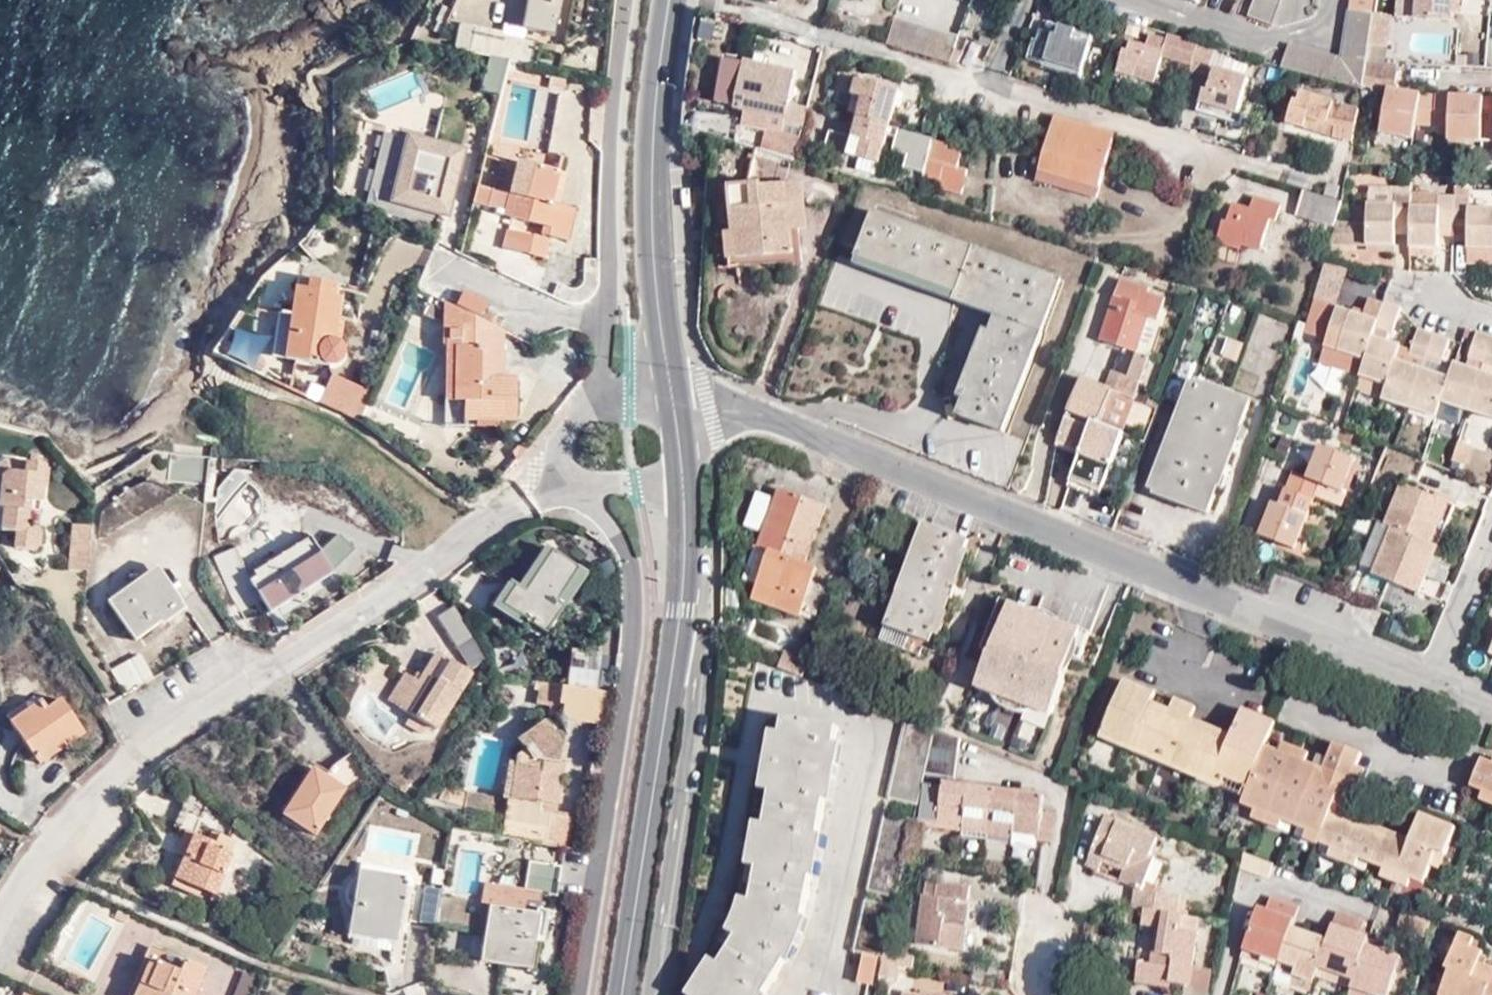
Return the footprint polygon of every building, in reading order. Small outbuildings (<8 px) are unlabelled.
[(523,30),(555,36),(562,0),(529,0),(523,30)] [(1249,17),(1273,26),(1283,0),(1256,0),(1249,17)] [(1416,20),(1453,23),(1454,14),(1455,0),(1418,0),(1416,20)] [(1462,0),(1455,0),(1454,14),(1461,14),(1462,0)] [(1369,45),(1373,13),(1348,10),(1340,57),(1290,44),(1282,68),(1284,69),(1364,90),(1364,87),(1367,64),(1369,45)] [(1394,16),(1373,13),(1369,45),(1390,47),(1394,16)] [(887,45),(949,63),(959,37),(895,18),(887,45)] [(1080,26),(1065,22),(1060,35),(1042,30),(1039,39),(1035,38),(1028,62),(1045,67),(1045,69),(1072,77),(1076,63),(1069,61),(1075,40),(1080,26)] [(461,23),(455,50),(504,59),(508,60),(535,65),(540,42),(502,35),(503,32),(461,23)] [(1158,75),(1169,38),(1152,33),(1148,46),(1131,41),(1128,50),(1125,49),(1117,73),(1136,79),(1138,68),(1158,75)] [(1095,78),(1104,41),(1092,38),(1083,76),(1095,78)] [(1217,49),(1200,44),(1192,73),(1208,78),(1217,49)] [(735,108),(787,118),(796,72),(745,61),(735,108)] [(1367,64),(1364,87),(1388,92),(1381,133),(1414,140),(1416,126),(1449,128),(1449,142),(1467,142),(1483,143),(1484,126),(1491,127),(1491,99),(1422,95),(1396,90),(1400,65),(1367,64)] [(1239,113),(1250,78),(1215,68),(1208,93),(1205,92),(1198,113),(1242,126),(1245,115),(1239,113)] [(567,80),(551,78),(549,89),(565,91),(567,80)] [(924,103),(929,85),(904,78),(900,89),(898,95),(924,103)] [(864,99),(868,83),(858,80),(854,97),(864,99)] [(859,118),(890,127),(898,95),(900,89),(869,81),(868,83),(864,99),(859,118)] [(1353,144),(1360,109),(1302,92),(1299,102),(1296,100),(1288,124),(1306,130),(1309,120),(1336,128),(1333,138),(1353,144)] [(1099,190),(1115,134),(1055,117),(1039,172),(1099,190)] [(880,164),(890,127),(859,118),(854,138),(863,141),(858,159),(880,164)] [(1309,120),(1306,130),(1333,138),(1336,128),(1309,120)] [(850,155),(854,138),(829,132),(825,149),(850,155)] [(452,183),(460,152),(385,134),(370,193),(441,210),(447,182),(452,183)] [(763,140),(761,150),(796,161),(801,139),(782,135),(780,143),(763,140)] [(948,145),(934,141),(933,147),(925,177),(942,182),(940,188),(964,194),(969,172),(959,169),(963,154),(947,150),(948,145)] [(915,174),(925,177),(933,147),(923,144),(915,174)] [(507,195),(477,188),(473,204),(503,212),(502,217),(543,227),(541,234),(568,241),(575,210),(560,206),(552,204),(560,172),(516,162),(507,195)] [(552,204),(560,206),(567,174),(560,172),(552,204)] [(1096,198),(1099,190),(1039,172),(1037,180),(1096,198)] [(1329,183),(1325,197),(1337,200),(1341,187),(1329,183)] [(805,184),(788,186),(793,233),(810,232),(805,184)] [(793,233),(788,186),(766,188),(765,185),(731,188),(733,213),(740,212),(744,260),(795,255),(793,233)] [(1413,193),(1413,188),(1369,186),(1368,204),(1413,205),(1413,193)] [(1325,197),(1304,190),(1296,216),(1335,228),(1337,223),(1343,202),(1337,200),(1325,197)] [(1413,193),(1413,205),(1412,236),(1412,242),(1411,249),(1435,250),(1440,250),(1440,237),(1440,228),(1455,228),(1456,196),(1439,196),(1439,193),(1413,193)] [(1456,196),(1455,228),(1469,229),(1469,238),(1469,266),(1491,267),(1491,208),(1471,208),(1472,197),(1456,196)] [(1252,210),(1234,204),(1228,224),(1225,223),(1218,243),(1241,251),(1243,245),(1261,251),(1271,218),(1277,220),(1282,205),(1256,197),(1252,210)] [(1337,223),(1335,228),(1331,245),(1367,246),(1397,247),(1396,242),(1397,236),(1412,236),(1413,205),(1368,204),(1368,223),(1337,223)] [(740,212),(733,213),(738,268),(796,263),(795,255),(744,260),(740,212)] [(1001,308),(998,318),(983,358),(962,415),(1006,432),(1062,281),(876,212),(860,256),(910,274),(960,293),(1001,308)] [(1440,237),(1455,237),(1455,228),(1440,228),(1440,237)] [(1455,228),(1455,237),(1469,238),(1469,229),(1455,228)] [(549,241),(507,231),(502,249),(545,260),(549,241)] [(1411,249),(1411,258),(1435,259),(1435,250),(1411,249)] [(295,288),(291,317),(284,360),(325,366),(331,366),(336,366),(339,363),(343,359),(344,354),(343,349),(339,344),(335,342),(342,298),(334,297),(336,284),(308,279),(306,291),(295,288)] [(1136,353),(1138,354),(1150,317),(1137,312),(1145,287),(1122,280),(1102,342),(1136,353)] [(488,305),(463,292),(456,306),(481,318),(488,305)] [(989,315),(998,318),(1001,308),(960,293),(956,302),(989,315)] [(1326,365),(1361,378),(1386,304),(1370,299),(1364,316),(1339,307),(1330,336),(1327,335),(1322,349),(1330,353),(1326,365)] [(1312,330),(1327,335),(1330,336),(1339,307),(1322,301),(1312,330)] [(503,375),(504,332),(445,303),(444,341),(447,341),(445,402),(464,402),(464,420),(516,421),(518,375),(503,375)] [(1401,308),(1386,303),(1386,304),(1361,378),(1388,386),(1400,352),(1402,346),(1384,340),(1387,332),(1393,334),(1401,308)] [(284,360),(291,317),(277,315),(271,358),(284,360)] [(1388,386),(1383,401),(1410,410),(1435,335),(1420,330),(1411,355),(1400,352),(1388,386)] [(1486,364),(1491,345),(1491,337),(1478,332),(1469,359),(1486,364)] [(1435,335),(1410,410),(1437,419),(1454,370),(1442,366),(1451,340),(1435,335)] [(1150,357),(1138,354),(1136,353),(1128,377),(1142,383),(1150,357)] [(1454,370),(1437,419),(1460,426),(1465,411),(1469,413),(1483,372),(1456,362),(1454,370)] [(1135,401),(1142,383),(1128,377),(1112,370),(1105,387),(1083,377),(1058,440),(1082,449),(1070,479),(1102,492),(1125,434),(1100,424),(1112,392),(1135,401)] [(1469,413),(1491,420),(1491,374),(1483,372),(1469,413)] [(333,374),(320,403),(358,420),(372,391),(333,374)] [(1198,382),(1156,494),(1209,514),(1251,402),(1198,382)] [(464,427),(464,420),(464,402),(445,402),(444,426),(464,427)] [(1460,441),(1453,460),(1467,466),(1473,446),(1460,441)] [(1273,503),(1260,536),(1295,550),(1316,495),(1339,504),(1343,493),(1357,460),(1321,446),(1308,478),(1293,472),(1280,506),(1273,503)] [(208,472),(210,458),(210,456),(170,453),(167,480),(207,484),(208,472)] [(1,478),(7,473),(22,474),(23,464),(4,462),(0,465),(0,489),(1,478)] [(0,489),(0,509),(3,509),(0,531),(16,533),(14,549),(36,552),(41,545),(42,535),(40,528),(28,526),(29,513),(39,514),(44,467),(23,464),(22,474),(7,473),(1,478),(0,489)] [(1392,527),(1440,547),(1456,506),(1401,485),(1385,525),(1392,527)] [(746,580),(759,585),(754,598),(800,616),(803,611),(817,617),(828,587),(813,582),(818,568),(805,563),(827,507),(781,489),(777,499),(759,492),(745,526),(764,533),(758,549),(746,580)] [(212,523),(209,554),(210,560),(239,548),(230,526),(212,523)] [(87,571),(91,526),(72,525),(68,570),(87,571)] [(930,645),(970,539),(931,525),(891,630),(930,645)] [(1420,595),(1440,547),(1392,527),(1372,575),(1420,595)] [(257,578),(313,540),(308,532),(251,570),(257,578)] [(334,572),(313,540),(257,578),(249,582),(271,614),(334,572)] [(526,591),(552,550),(546,546),(519,586),(526,591)] [(580,568),(552,550),(526,591),(519,586),(516,585),(502,606),(523,620),(546,636),(565,607),(557,602),(580,568)] [(107,602),(135,641),(160,623),(158,621),(182,603),(156,567),(107,602)] [(519,625),(523,620),(502,606),(516,585),(511,580),(492,607),(519,625)] [(990,652),(976,688),(1051,717),(1066,680),(1064,680),(1083,631),(1046,617),(1010,603),(992,653),(990,652)] [(474,638),(454,605),(436,617),(457,650),(462,646),(474,638)] [(474,638),(462,646),(469,659),(482,651),(474,638)] [(600,654),(573,651),(571,668),(598,671),(600,654)] [(778,668),(803,677),(809,661),(784,651),(778,668)] [(387,702),(409,715),(426,725),(435,731),(470,674),(437,653),(419,683),(404,674),(387,702)] [(136,689),(155,678),(140,654),(110,671),(125,696),(136,689)] [(1266,746),(1275,723),(1243,709),(1231,737),(1229,744),(1188,727),(1191,720),(1196,708),(1176,698),(1172,708),(1170,711),(1167,718),(1149,710),(1151,704),(1155,694),(1124,681),(1101,737),(1245,796),(1266,746)] [(608,693),(540,683),(536,713),(603,723),(608,693)] [(66,736),(71,744),(85,735),(60,698),(46,708),(14,730),(34,758),(66,736)] [(14,730),(46,708),(41,699),(9,722),(14,730)] [(1170,711),(1151,704),(1149,710),(1167,718),(1170,711)] [(426,725),(409,715),(404,721),(422,732),(426,725)] [(701,986),(703,987),(699,994),(765,994),(766,994),(776,980),(787,960),(793,948),(798,934),(804,916),(810,895),(813,878),(820,835),(826,802),(837,743),(840,728),(785,718),(778,757),(774,756),(771,770),(775,770),(763,840),(759,839),(757,852),(761,852),(752,900),(749,913),(744,912),(740,923),(743,925),(738,936),(711,977),(708,974),(701,986)] [(503,838),(582,851),(587,820),(551,815),(559,764),(562,741),(544,719),(515,740),(524,749),(516,756),(509,798),(506,818),(503,838)] [(926,775),(937,727),(908,719),(889,799),(918,806),(924,783),(926,775)] [(1229,744),(1231,737),(1191,720),(1188,727),(1229,744)] [(962,738),(937,727),(926,775),(956,779),(962,738)] [(39,766),(71,744),(66,736),(34,758),(39,766)] [(1325,770),(1266,746),(1245,796),(1242,805),(1322,837),(1320,842),(1425,885),(1438,852),(1446,855),(1457,828),(1422,814),(1409,845),(1332,814),(1335,804),(1342,807),(1363,754),(1336,743),(1325,770)] [(771,770),(774,756),(768,755),(767,761),(766,768),(771,770)] [(1482,758),(1471,787),(1491,795),(1491,762),(1482,758)] [(346,789),(313,768),(283,815),(316,836),(346,789)] [(1012,843),(1013,838),(1014,832),(1040,836),(1040,841),(1053,842),(1057,814),(1043,812),(1045,795),(943,781),(942,786),(924,783),(919,821),(964,826),(963,833),(962,837),(1012,843)] [(463,811),(506,818),(509,798),(467,792),(463,811)] [(898,898),(915,820),(886,813),(868,891),(898,898)] [(1145,910),(1178,914),(1181,897),(1143,891),(1156,858),(1151,856),(1158,839),(1105,818),(1086,866),(1099,872),(1103,862),(1124,870),(1119,881),(1136,888),(1133,909),(1145,910)] [(918,827),(963,833),(964,826),(919,821),(918,827)] [(227,848),(215,843),(193,834),(184,831),(175,854),(183,857),(171,886),(212,903),(232,855),(225,852),(227,848)] [(1014,832),(1013,838),(1040,841),(1040,836),(1014,832)] [(219,834),(215,843),(227,848),(225,852),(232,855),(237,842),(219,834)] [(751,850),(757,852),(759,839),(753,838),(752,844),(751,850)] [(1275,865),(1245,853),(1241,869),(1269,879),(1275,865)] [(480,962),(531,971),(536,943),(543,943),(549,911),(539,910),(542,893),(556,896),(561,868),(529,863),(525,890),(487,883),(478,934),(485,936),(480,962)] [(357,908),(352,945),(391,951),(392,943),(397,944),(405,894),(412,895),(413,884),(414,882),(413,880),(411,876),(409,872),(361,864),(359,878),(357,878),(354,879),(351,880),(349,882),(346,888),(346,892),(347,896),(349,900),(351,902),(353,903),(356,904),(357,906),(357,908)] [(443,886),(446,872),(433,869),(430,884),(443,886)] [(958,901),(968,903),(971,885),(927,879),(925,896),(922,896),(915,945),(962,952),(966,928),(954,926),(958,901)] [(420,921),(436,924),(443,890),(425,887),(420,921)] [(1258,909),(1243,958),(1277,970),(1299,908),(1271,898),(1266,911),(1258,909)] [(884,959),(885,953),(896,907),(866,900),(854,952),(864,954),(858,983),(874,986),(880,958),(884,959)] [(954,926),(966,928),(968,903),(958,901),(954,926)] [(1316,975),(1330,935),(1305,926),(1311,908),(1300,904),(1299,908),(1277,970),(1275,979),(1311,991),(1316,975)] [(734,920),(740,923),(744,912),(738,910),(737,913),(736,916),(734,920)] [(1201,918),(1178,914),(1145,910),(1142,925),(1163,929),(1157,966),(1140,962),(1136,982),(1169,988),(1170,983),(1190,986),(1190,991),(1210,994),(1214,970),(1194,966),(1201,918)] [(1433,924),(1403,912),(1397,929),(1429,940),(1433,924)] [(1367,945),(1370,937),(1361,934),(1365,923),(1337,914),(1330,935),(1316,975),(1353,988),(1367,945)] [(1391,945),(1370,937),(1367,945),(1388,952),(1391,945)] [(1484,952),(1457,941),(1446,969),(1449,970),(1440,994),(1491,994),(1491,974),(1477,968),(1484,952)] [(153,990),(139,984),(150,959),(180,972),(185,961),(150,945),(128,994),(151,994),(153,990)] [(1367,945),(1353,988),(1350,994),(1391,994),(1403,957),(1388,952),(1367,945)] [(882,965),(896,967),(898,955),(885,953),(884,959),(882,965)] [(206,970),(185,961),(180,972),(150,959),(139,984),(153,990),(151,994),(195,994),(206,970)] [(882,965),(880,977),(894,979),(896,967),(882,965)] [(696,982),(701,986),(708,974),(703,971),(699,977),(696,982)]
